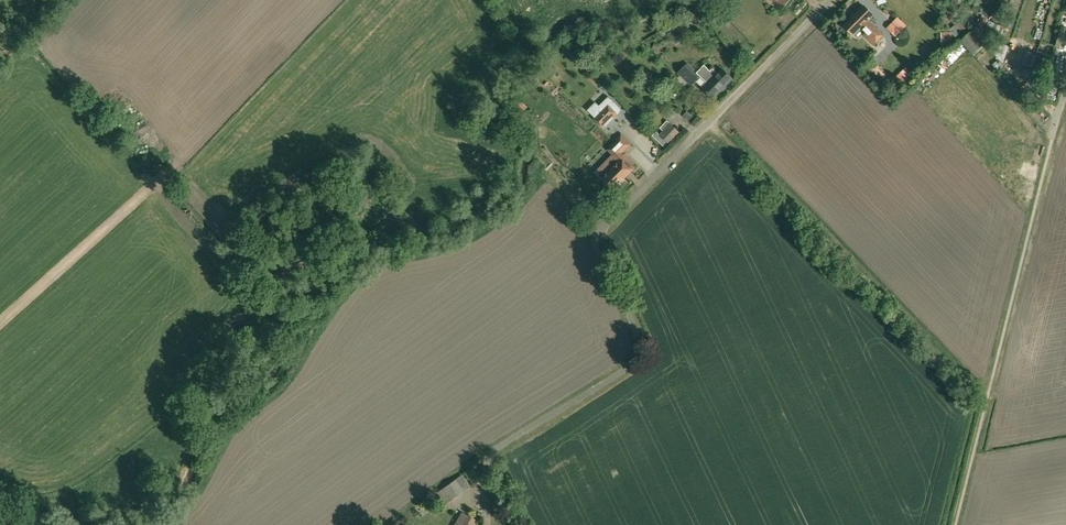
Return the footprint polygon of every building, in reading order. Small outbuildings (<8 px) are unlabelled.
[(873,14),(865,5),(845,25),(853,34),(861,27),(866,32),(864,35),(873,44),(883,35),(868,20),(873,14)] [(691,18),(697,23),(703,21),(704,16),(698,10),(693,12),(691,18)] [(982,15),(975,22),(982,28),(988,21),(982,15)] [(1062,15),(1054,47),(1065,50),(1065,16),(1062,15)] [(886,28),(896,36),(906,24),(897,16),(886,28)] [(953,25),(955,33),(965,31),(963,23),(953,25)] [(684,35),(677,27),(668,34),(676,43),(684,35)] [(983,44),(971,31),(961,40),(973,53),(983,44)] [(1052,55),(1038,50),(1032,70),(1038,72),(1040,68),(1047,70),(1052,55)] [(879,89),(887,81),(869,62),(861,69),(879,89)] [(713,97),(721,89),(725,85),(732,78),(723,69),(718,74),(713,69),(711,70),(706,65),(698,73),(697,73),(700,76),(707,83),(703,87),(713,97)] [(691,85),(696,80),(698,78),(685,66),(678,73),(681,75),(688,82),(691,85)] [(905,67),(896,75),(904,83),(912,75),(905,67)] [(609,105),(614,101),(609,97),(600,106),(599,107),(592,114),(596,117),(595,118),(604,128),(618,114),(609,105)] [(692,115),(687,110),(683,114),(688,119),(692,115)] [(664,131),(671,124),(667,120),(660,128),(664,131)] [(669,144),(660,134),(657,131),(653,136),(665,148),(669,144)] [(615,153),(613,156),(610,159),(613,162),(607,169),(609,171),(602,179),(614,191),(626,179),(625,178),(635,169),(632,166),(635,163),(623,152),(621,150),(624,146),(618,140),(617,140),(610,148),(615,153)] [(437,492),(445,504),(471,486),(462,474),(437,492)] [(474,519),(462,513),(456,524),(471,524),(474,519)]
